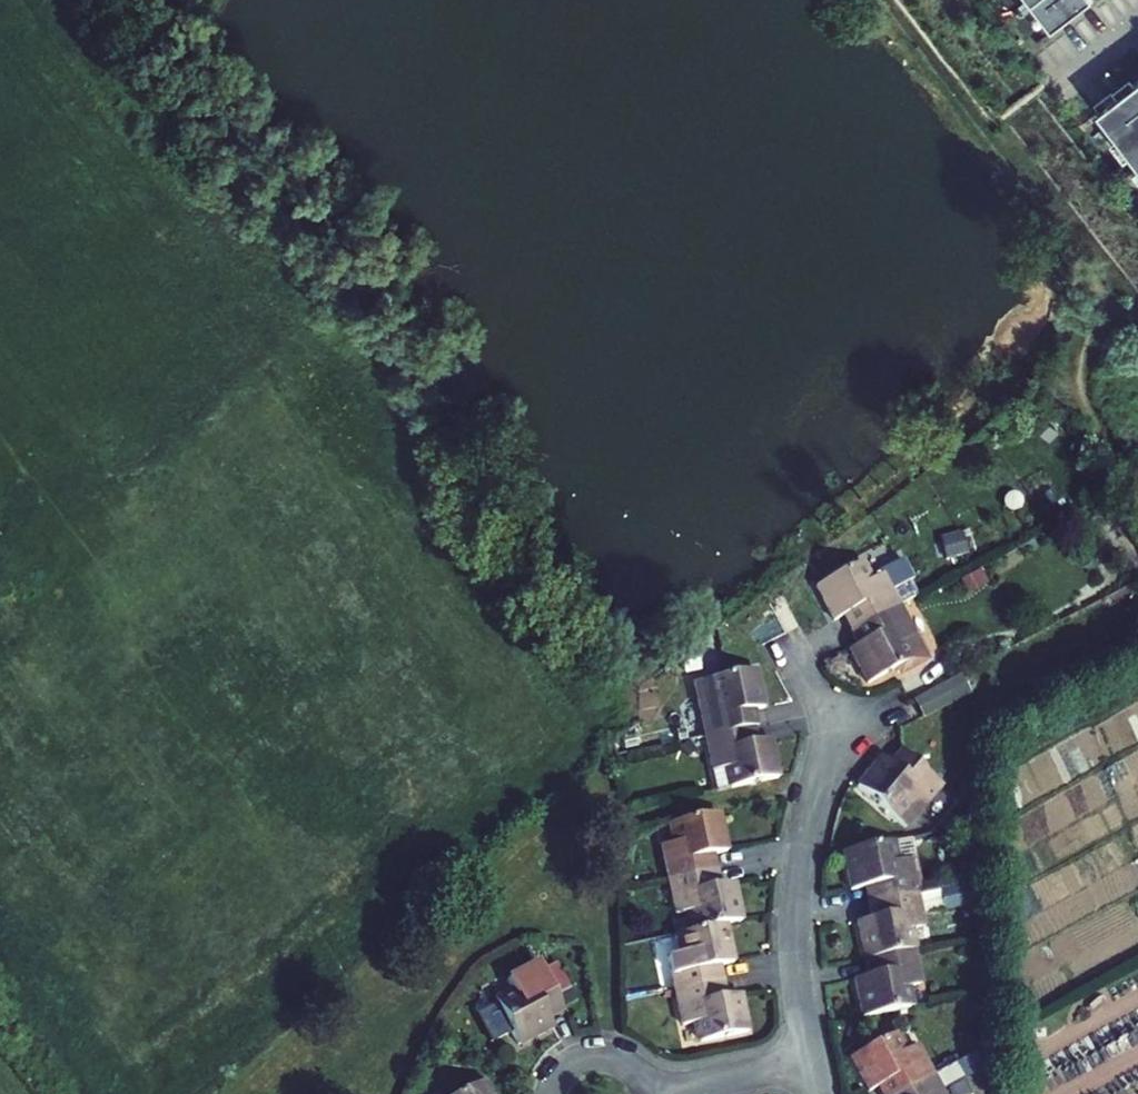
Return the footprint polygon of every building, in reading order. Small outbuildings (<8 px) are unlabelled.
[(1052,26),(1085,0),(1032,0),(1052,26)] [(1099,106),(1137,158),(1137,76),(1099,106)] [(882,576),(869,582),(859,564),(816,587),(834,621),(843,617),(856,610),(863,625),(898,606),(882,576)] [(898,606),(863,625),(870,639),(858,645),(849,650),(868,684),(896,669),(898,674),(902,675),(924,664),(926,659),(898,606)] [(851,631),(863,625),(856,610),(843,617),(851,631)] [(870,639),(863,625),(851,631),(858,645),(870,639)] [(756,670),(708,680),(713,701),(699,704),(706,737),(744,729),(740,713),(754,710),(764,708),(756,670)] [(926,717),(974,694),(964,675),(917,697),(926,717)] [(744,729),(752,727),(758,726),(754,710),(740,713),(744,729)] [(756,743),(752,727),(744,729),(747,745),(756,743)] [(744,729),(706,737),(717,791),(779,778),(771,740),(756,743),(747,745),(744,729)] [(901,773),(911,761),(900,752),(890,764),(901,773)] [(882,758),(857,787),(905,828),(941,786),(911,761),(901,773),(890,764),(882,758)] [(669,880),(707,872),(704,857),(712,855),(727,852),(719,813),(672,823),(676,844),(661,846),(669,880)] [(851,890),(866,887),(874,885),(878,901),(916,893),(909,859),(914,858),(909,838),(843,853),(851,890)] [(716,870),(712,855),(704,857),(707,872),(716,870)] [(707,872),(710,888),(719,887),(716,870),(707,872)] [(669,880),(676,914),(690,911),(694,931),(725,925),(742,921),(734,883),(719,887),(710,888),(707,872),(669,880)] [(878,901),(874,885),(866,887),(869,903),(878,901)] [(866,960),(875,958),(913,950),(909,929),(923,927),(916,893),(878,901),(881,917),(873,919),(858,923),(866,960)] [(881,917),(878,901),(869,903),(873,919),(881,917)] [(718,966),(733,963),(725,925),(694,931),(678,935),(682,955),(668,958),(675,992),(713,984),(710,968),(718,966)] [(913,950),(875,958),(879,974),(870,976),(855,980),(862,1017),(910,1007),(906,986),(921,983),(913,950)] [(879,974),(875,958),(866,960),(870,976),(879,974)] [(518,1046),(552,1027),(548,1018),(541,1006),(556,999),(555,997),(542,973),(537,964),(507,981),(513,993),(495,1003),(518,1046)] [(542,973),(555,997),(569,989),(557,965),(542,973)] [(710,968),(713,984),(722,982),(718,966),(710,968)] [(725,997),(722,982),(713,984),(716,999),(725,997)] [(675,992),(682,1025),(696,1022),(701,1043),(748,1033),(740,994),(725,997),(716,999),(713,984),(675,992)] [(548,1018),(562,1011),(556,999),(541,1006),(548,1018)] [(696,1022),(682,1025),(686,1046),(701,1043),(696,1022)] [(932,1076),(915,1045),(903,1052),(893,1034),(851,1058),(869,1092),(878,1087),(890,1080),(898,1093),(932,1076)] [(898,1093),(942,1093),(932,1076),(898,1093)] [(890,1080),(878,1087),(882,1093),(898,1093),(890,1080)] [(1001,1093),(1020,1093),(1013,1081),(1000,1088),(1001,1093)] [(484,1082),(460,1093),(490,1093),(484,1082)]
